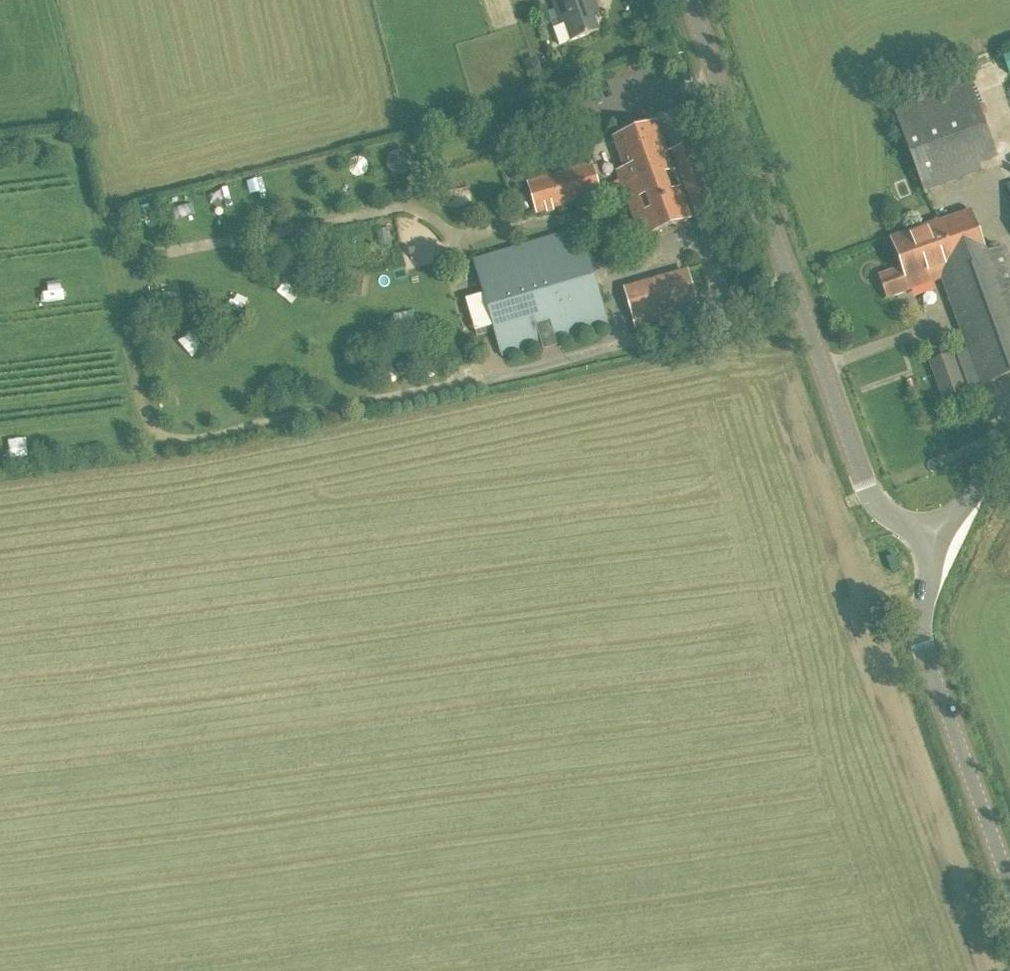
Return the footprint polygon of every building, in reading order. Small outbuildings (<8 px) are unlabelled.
[(561,25),(553,28),(559,45),(598,31),(588,5),(595,3),(594,0),(552,0),(561,25)] [(924,193),(1000,165),(966,73),(890,101),(924,193)] [(668,151),(657,122),(613,138),(620,157),(623,168),(616,170),(640,236),(692,217),(692,218),(720,208),(696,142),(668,151)] [(537,213),(601,194),(592,162),(528,182),(537,213)] [(971,210),(891,239),(901,266),(879,275),(887,298),(941,278),(981,386),(1009,375),(1009,262),(1004,246),(987,253),(971,210)] [(504,356),(608,325),(579,228),(475,259),(504,356)] [(942,400),(967,391),(953,353),(929,362),(942,400)]
